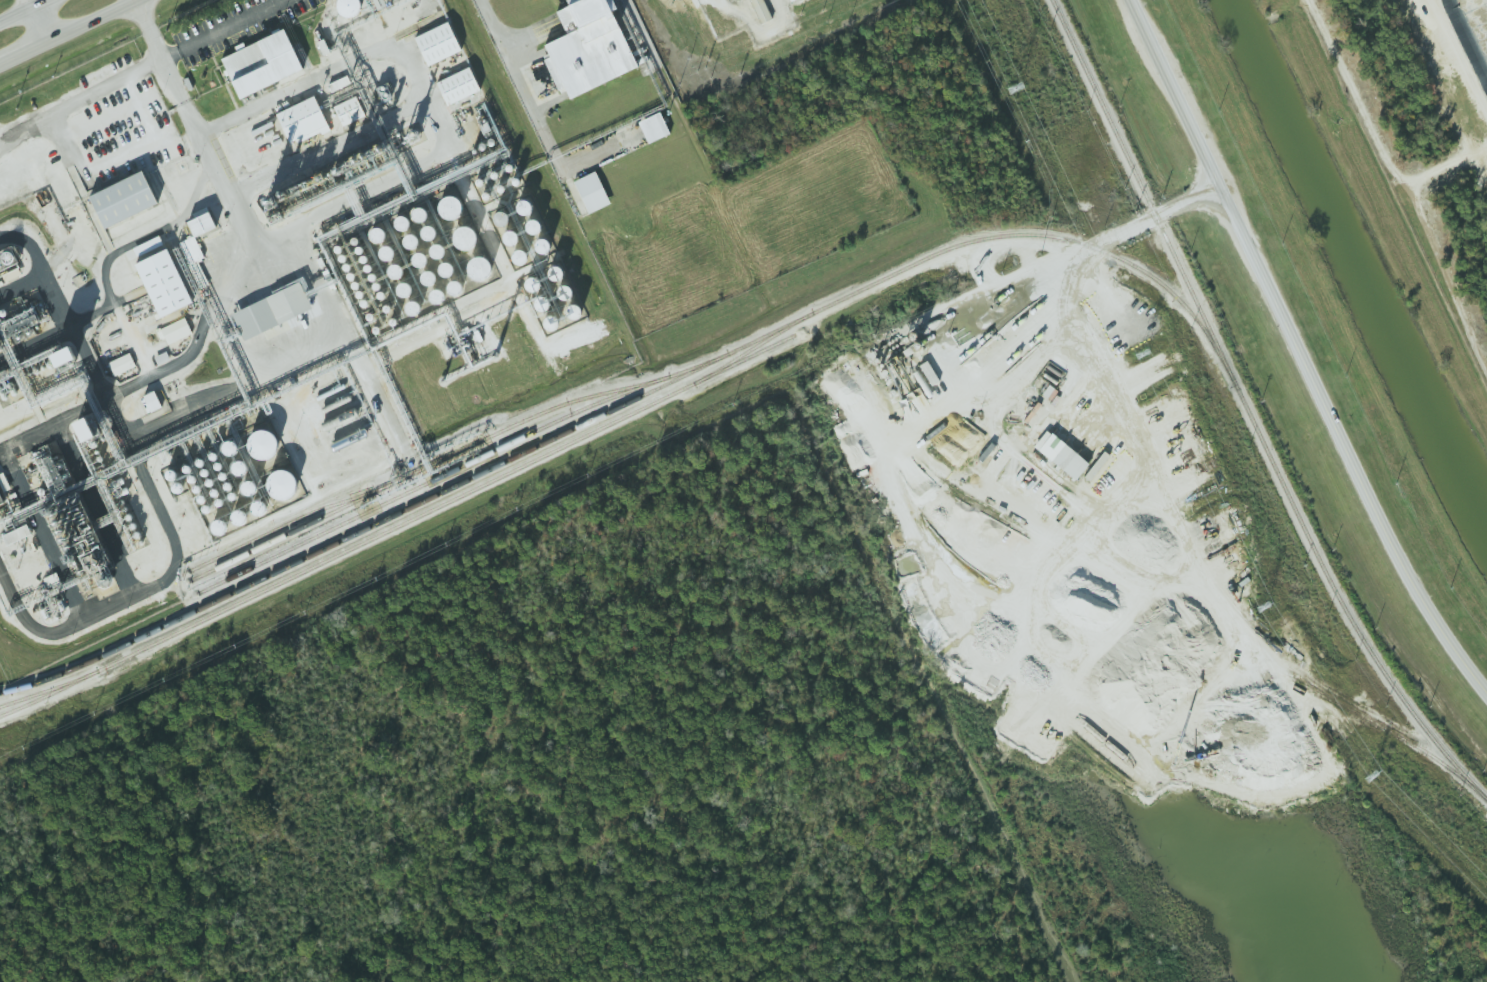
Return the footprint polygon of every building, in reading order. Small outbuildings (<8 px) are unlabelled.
[(359,0),(338,0),(339,16),(359,16),(359,0)] [(385,6),(382,0),(374,0),(378,9),(385,6)] [(608,0),(580,0),(556,10),(566,35),(544,44),(549,57),(544,59),(558,91),(565,88),(569,97),(637,69),(608,0)] [(763,0),(750,0),(760,24),(771,19),(763,0)] [(427,66),(414,38),(447,22),(461,50),(427,66)] [(221,58),(282,29),(301,68),(240,97),(221,58)] [(435,82),(469,67),(479,91),(446,105),(435,82)] [(276,113),(314,96),(327,124),(289,142),(276,113)] [(334,106),(355,97),(364,115),(343,125),(334,106)] [(669,134),(660,112),(638,121),(648,143),(669,134)] [(157,205),(143,171),(89,195),(103,228),(157,205)] [(586,213),(609,205),(597,171),(574,179),(586,213)] [(193,235),(187,223),(208,213),(214,225),(193,235)] [(198,261),(204,258),(194,235),(179,242),(198,288),(208,284),(198,261)] [(159,315),(134,266),(166,250),(191,299),(159,315)] [(299,281),(313,309),(247,343),(233,315),(299,281)] [(165,345),(192,334),(185,318),(158,329),(165,345)] [(52,354),(58,368),(77,360),(72,347),(52,354)] [(135,366),(129,353),(107,362),(114,376),(135,366)] [(161,408),(155,391),(144,395),(150,412),(161,408)] [(76,421),(82,442),(95,438),(89,418),(76,421)] [(1088,463),(1047,429),(1034,446),(1075,480),(1088,463)] [(275,460),(276,432),(250,431),(249,458),(275,460)] [(1090,481),(1109,456),(1104,451),(1084,477),(1090,481)] [(294,470),(268,472),(270,499),(296,497),(294,470)] [(6,545),(31,535),(27,524),(2,535),(6,545)]
